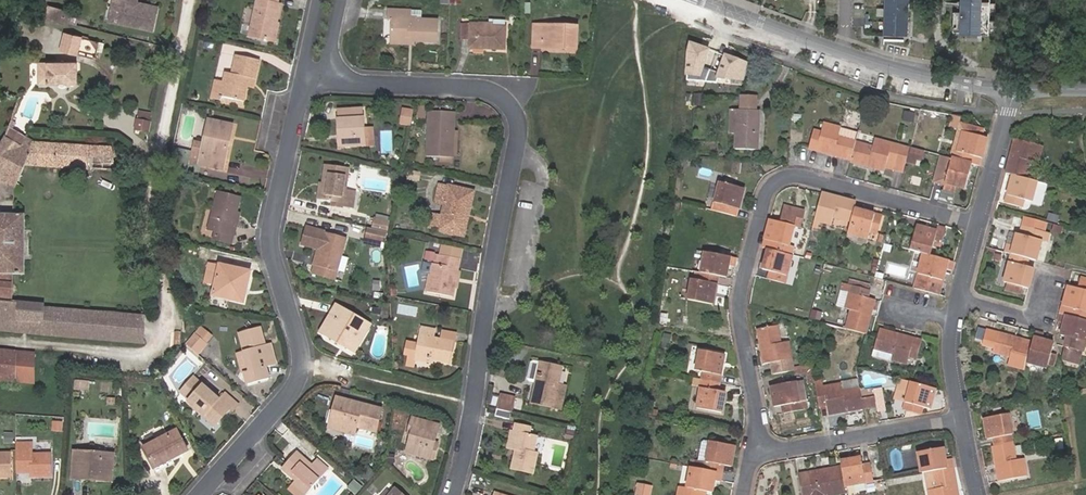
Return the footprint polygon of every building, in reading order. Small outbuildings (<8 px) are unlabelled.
[(118,22),(157,32),(162,9),(138,3),(139,0),(116,0),(113,10),(120,12),(118,22)] [(274,19),(277,2),(272,1),(273,0),(254,0),(249,33),(267,37),(270,19),(274,19)] [(907,0),(885,0),(884,33),(906,34),(907,0)] [(959,34),(969,34),(980,35),(981,34),(989,35),(989,28),(995,28),(995,20),(989,20),(990,14),(995,14),(996,4),(990,3),(990,0),(961,0),(960,12),(953,12),(953,31),(959,32),(959,34)] [(52,8),(49,19),(62,22),(65,11),(52,8)] [(389,19),(388,38),(410,39),(410,41),(436,42),(437,19),(420,18),(408,18),(408,10),(385,9),(384,18),(389,19)] [(110,20),(118,22),(120,12),(113,10),(110,20)] [(420,10),(408,10),(408,18),(420,18),(420,10)] [(77,26),(80,15),(65,11),(62,22),(77,26)] [(277,20),(274,19),(270,19),(267,37),(274,38),(277,20)] [(502,27),(502,20),(487,19),(487,24),(487,27),(502,27)] [(469,24),(461,24),(460,41),(467,41),(467,47),(501,49),(502,28),(487,27),(487,24),(469,23),(469,24)] [(576,27),(534,25),(534,47),(576,49),(576,27)] [(61,50),(79,54),(84,38),(65,33),(61,50)] [(248,77),(254,78),(259,59),(236,54),(232,72),(226,70),(223,80),(215,78),(211,96),(219,98),(220,95),(242,100),(246,85),(248,77)] [(38,83),(80,83),(79,60),(38,61),(38,83)] [(252,87),(254,78),(248,77),(246,85),(252,87)] [(708,105),(709,94),(698,94),(697,104),(708,105)] [(740,111),(754,112),(755,98),(740,97),(740,111)] [(344,135),(345,147),(365,146),(364,130),(363,109),(337,112),(338,135),(344,135)] [(725,133),(735,133),(737,111),(726,110),(725,133)] [(401,126),(410,128),(414,113),(404,111),(401,126)] [(759,112),(754,112),(740,111),(737,111),(735,133),(735,146),(757,148),(759,112)] [(451,131),(455,131),(456,113),(430,112),(428,156),(440,157),(449,158),(451,131)] [(984,129),(960,123),(962,116),(953,115),(949,128),(962,132),(982,137),(984,129)] [(151,122),(137,119),(135,129),(149,133),(151,122)] [(222,158),(225,159),(232,125),(209,120),(204,144),(200,163),(202,164),(220,168),(222,158)] [(13,122),(11,121),(4,137),(5,138),(0,147),(0,179),(15,188),(26,165),(116,172),(111,147),(32,142),(27,138),(24,146),(6,138),(13,122)] [(31,130),(13,122),(6,138),(24,146),(27,138),(31,130)] [(851,160),(856,141),(856,140),(858,133),(840,128),(825,123),(822,132),(814,130),(809,148),(851,160)] [(364,130),(365,146),(373,146),(372,129),(364,130)] [(976,156),(982,158),(987,139),(982,137),(962,132),(955,159),(971,164),(973,164),(976,156)] [(873,146),(856,141),(851,160),(850,162),(884,171),(887,162),(894,165),(905,168),(907,160),(910,148),(900,145),(876,138),(873,146)] [(1042,147),(1015,139),(1006,173),(1012,174),(1025,178),(1030,161),(1038,163),(1042,147)] [(200,163),(204,144),(196,142),(193,153),(174,148),(170,167),(200,174),(202,164),(200,163)] [(922,157),(924,151),(911,147),(910,148),(907,160),(915,162),(917,155),(922,157)] [(971,164),(955,159),(941,155),(934,182),(945,185),(944,189),(952,191),(953,186),(964,190),(971,164)] [(359,170),(361,164),(353,162),(352,169),(359,170)] [(323,164),(322,180),(320,200),(333,201),(344,202),(344,206),(353,207),(354,189),(345,188),(347,167),(323,164)] [(1025,178),(1012,174),(1004,202),(1022,207),(1024,199),(1032,201),(1037,181),(1025,178)] [(922,186),(922,175),(911,175),(911,186),(922,186)] [(718,183),(712,210),(730,215),(737,217),(740,207),(745,190),(718,183)] [(454,227),(465,230),(473,192),(441,186),(437,202),(445,205),(442,217),(440,230),(453,232),(454,227)] [(235,224),(238,213),(241,198),(219,192),(209,229),(219,231),(235,235),(236,235),(238,225),(235,224)] [(856,202),(821,192),(814,220),(830,225),(832,217),(850,222),(854,208),(856,202)] [(770,221),(763,248),(767,249),(780,252),(782,244),(789,245),(795,227),(797,218),(803,220),(805,212),(785,207),(781,223),(770,221)] [(854,208),(850,222),(847,234),(867,239),(870,232),(876,234),(882,216),(854,208)] [(25,274),(26,214),(0,214),(0,273),(25,274)] [(1057,223),(1058,216),(1049,214),(1048,220),(1057,223)] [(440,230),(442,217),(433,215),(431,228),(440,230)] [(1037,261),(1042,243),(1047,244),(1050,236),(1042,234),(1045,222),(1024,217),(1021,228),(1019,236),(1015,235),(1012,245),(1006,243),(1004,252),(1010,254),(1029,259),(1035,260),(1037,261)] [(387,232),(389,224),(374,220),(372,229),(387,232)] [(922,253),(929,255),(933,244),(940,246),(944,229),(937,227),(936,230),(917,225),(911,250),(922,253)] [(1063,227),(1056,225),(1054,232),(1061,234),(1063,227)] [(320,248),(325,232),(307,227),(302,245),(317,249),(317,248),(320,248)] [(385,243),(387,232),(372,229),(368,228),(366,239),(385,243)] [(235,235),(219,231),(217,239),(233,243),(235,235)] [(316,257),(314,265),(312,274),(336,281),(347,238),(325,232),(320,248),(317,248),(317,249),(314,256),(316,257)] [(459,258),(461,248),(442,244),(441,255),(459,258)] [(780,252),(767,249),(762,269),(768,271),(766,278),(785,283),(793,256),(780,252)] [(434,260),(435,254),(435,253),(428,251),(427,258),(434,260)] [(735,265),(736,259),(704,252),(699,272),(719,276),(727,278),(730,265),(735,265)] [(301,261),(314,265),(316,257),(314,256),(304,253),(301,261)] [(922,253),(913,288),(939,295),(946,268),(952,269),(954,261),(929,255),(922,253)] [(1020,286),(1027,287),(1032,269),(1027,267),(1029,259),(1010,254),(1003,281),(1005,281),(1020,286)] [(459,258),(441,255),(438,264),(433,262),(431,272),(427,292),(451,296),(459,258)] [(431,272),(433,262),(425,261),(423,271),(431,272)] [(251,271),(211,262),(206,280),(216,283),(214,294),(244,301),(251,271)] [(719,276),(699,272),(698,280),(691,279),(687,298),(712,303),(719,276)] [(1059,314),(1065,315),(1083,320),(1085,312),(1085,279),(1082,278),(1079,289),(1067,286),(1059,314)] [(370,282),(375,296),(381,294),(377,280),(370,282)] [(870,284),(851,280),(850,285),(868,289),(870,284)] [(0,281),(0,329),(144,342),(144,316),(45,307),(45,303),(13,300),(13,282),(0,281)] [(1018,293),(1020,286),(1005,281),(1003,288),(1018,293)] [(844,307),(850,285),(842,283),(837,305),(844,307)] [(868,289),(850,285),(844,307),(850,309),(845,329),(865,334),(875,301),(867,299),(870,290),(868,289)] [(348,341),(346,345),(357,351),(373,323),(337,304),(321,332),(332,338),(335,334),(348,341)] [(401,305),(400,311),(415,314),(416,308),(401,305)] [(820,321),(822,313),(812,311),(810,318),(820,321)] [(1061,329),(1060,335),(1069,337),(1066,347),(1069,348),(1083,352),(1084,352),(1085,344),(1085,321),(1083,320),(1065,315),(1059,314),(1057,322),(1062,324),(1061,329)] [(211,335),(200,326),(196,330),(207,340),(211,335)] [(271,365),(266,345),(260,326),(239,332),(244,352),(249,371),(244,372),(247,383),(269,377),(266,367),(271,365)] [(786,359),(792,358),(789,342),(781,343),(778,326),(757,330),(763,363),(770,362),(772,374),(788,372),(786,359)] [(415,355),(435,359),(451,362),(455,342),(442,339),(435,338),(437,330),(421,327),(418,341),(407,339),(405,351),(408,352),(407,360),(414,362),(414,359),(415,355)] [(921,340),(880,328),(877,338),(874,350),(894,355),(892,360),(906,364),(908,357),(916,360),(921,340)] [(1025,370),(1027,363),(1033,342),(987,329),(982,346),(993,349),(992,353),(1009,358),(1007,365),(1025,370)] [(207,340),(196,330),(187,342),(197,351),(207,340)] [(455,342),(457,333),(444,330),(442,339),(455,342)] [(670,345),(672,335),(663,333),(661,343),(670,345)] [(332,338),(346,345),(348,341),(335,334),(332,338)] [(1033,342),(1027,363),(1046,368),(1047,366),(1050,353),(1053,342),(1034,336),(1033,342)] [(270,344),(266,345),(271,365),(276,364),(270,344)] [(1080,364),(1083,352),(1069,348),(1066,360),(1080,364)] [(0,349),(0,379),(34,382),(34,355),(35,355),(36,353),(0,349)] [(701,380),(720,383),(725,355),(699,350),(696,369),(702,371),(701,380)] [(249,371),(244,352),(236,354),(242,373),(244,372),(249,371)] [(434,364),(435,359),(415,355),(414,359),(434,364)] [(187,358),(170,374),(179,383),(195,368),(187,358)] [(793,358),(792,358),(786,359),(788,372),(795,370),(793,358)] [(531,383),(538,385),(542,363),(533,362),(530,363),(528,380),(531,383)] [(542,363),(538,385),(534,402),(556,407),(563,366),(542,362),(542,363)] [(795,370),(795,375),(808,372),(809,382),(814,381),(812,368),(795,370)] [(190,399),(204,384),(195,376),(181,391),(190,399)] [(907,390),(910,381),(899,378),(897,388),(907,390)] [(718,391),(720,383),(701,380),(696,407),(723,412),(726,393),(718,391)] [(902,409),(921,414),(923,407),(930,409),(936,389),(910,381),(907,390),(904,401),(902,409)] [(89,391),(89,383),(76,382),(76,390),(89,391)] [(796,382),(769,387),(773,406),(780,405),(782,413),(801,409),(796,382)] [(829,414),(875,407),(876,412),(884,411),(880,390),(872,391),(861,393),(860,388),(842,391),(840,383),(816,388),(819,406),(828,405),(829,414)] [(221,399),(204,384),(190,399),(190,400),(202,412),(204,410),(218,423),(231,409),(233,411),(238,405),(226,394),(221,399)] [(904,401),(907,390),(897,388),(894,398),(904,401)] [(500,395),(497,408),(513,411),(515,398),(500,395)] [(338,396),(334,409),(339,411),(336,424),(357,430),(358,427),(376,431),(383,408),(372,405),(372,409),(363,406),(363,403),(338,396)] [(339,411),(334,409),(330,427),(355,433),(357,430),(336,424),(339,411)] [(847,424),(865,422),(864,410),(846,412),(847,424)] [(993,446),(1014,442),(1009,415),(983,419),(987,439),(992,439),(993,446)] [(433,449),(435,441),(439,424),(413,417),(410,426),(414,428),(412,435),(408,451),(435,459),(437,449),(433,449)] [(63,432),(63,423),(54,423),(53,431),(63,432)] [(516,423),(514,431),(518,432),(515,447),(523,448),(522,455),(518,454),(515,467),(536,471),(540,452),(535,451),(538,435),(530,433),(531,427),(516,423)] [(188,451),(177,429),(143,447),(154,468),(188,451)] [(575,439),(576,431),(567,429),(566,437),(575,439)] [(518,432),(514,431),(510,430),(508,445),(515,447),(518,432)] [(13,443),(13,434),(5,434),(5,443),(13,443)] [(700,443),(697,459),(706,461),(709,442),(704,441),(700,443)] [(32,442),(16,442),(16,470),(31,470),(32,474),(52,474),(51,454),(32,453),(32,442)] [(706,461),(697,459),(696,468),(723,473),(724,464),(732,466),(736,447),(709,442),(706,461)] [(1018,460),(1014,442),(993,446),(999,481),(1027,475),(1024,459),(1018,460)] [(931,471),(953,467),(952,460),(945,460),(944,449),(928,451),(927,451),(920,452),(917,453),(920,472),(924,472),(931,471)] [(296,479),(310,491),(329,469),(317,458),(311,465),(296,451),(282,467),(296,479)] [(0,452),(0,476),(10,476),(10,452),(0,452)] [(99,476),(99,480),(111,481),(113,455),(75,452),(73,478),(82,479),(83,475),(99,476)] [(841,466),(845,487),(873,482),(870,462),(861,464),(860,457),(840,460),(841,466)] [(696,468),(689,466),(686,486),(685,491),(681,490),(680,494),(707,494),(707,491),(714,492),(716,480),(721,481),(723,473),(696,468)] [(845,487),(841,466),(799,474),(802,494),(835,494),(846,493),(845,487)] [(368,481),(375,472),(369,467),(361,475),(368,481)] [(953,467),(931,471),(934,489),(928,491),(928,494),(958,494),(953,467)] [(924,472),(928,491),(934,489),(931,471),(924,472)] [(307,494),(310,491),(296,479),(293,482),(307,494)] [(363,487),(357,482),(355,480),(349,486),(358,494),(363,487)] [(307,494),(293,482),(289,487),(297,494),(306,494),(307,494)] [(636,494),(650,494),(652,486),(638,483),(636,494)] [(681,490),(685,491),(686,486),(675,484),(672,494),(680,494),(681,490)] [(397,487),(392,492),(389,494),(406,494),(397,487)]
